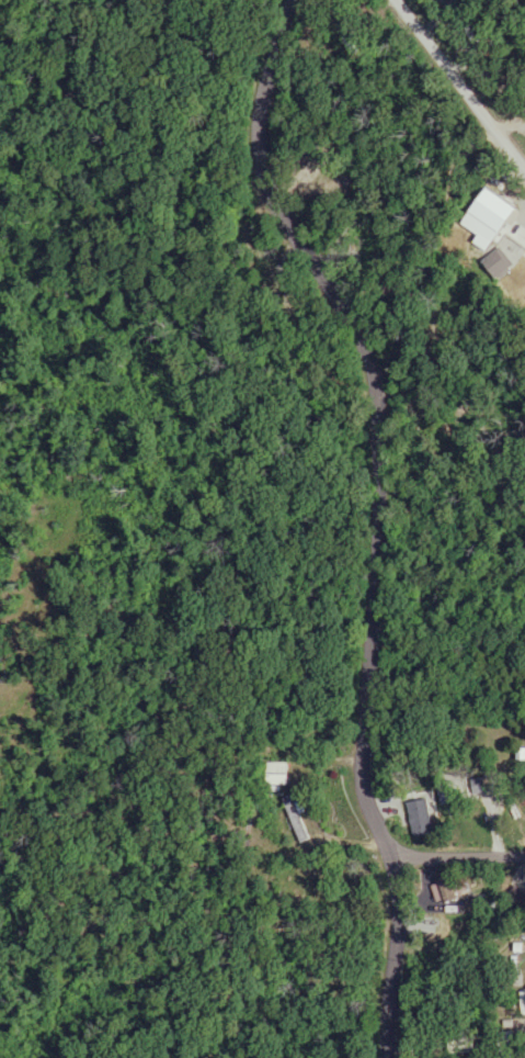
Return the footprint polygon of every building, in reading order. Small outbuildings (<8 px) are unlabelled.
[(285,785),(285,762),(264,762),(264,785),(285,785)] [(296,844),(309,839),(293,794),(279,799),(296,844)] [(429,878),(435,902),(466,894),(460,870),(429,878)] [(524,984),(524,968),(505,968),(505,984),(524,984)]
